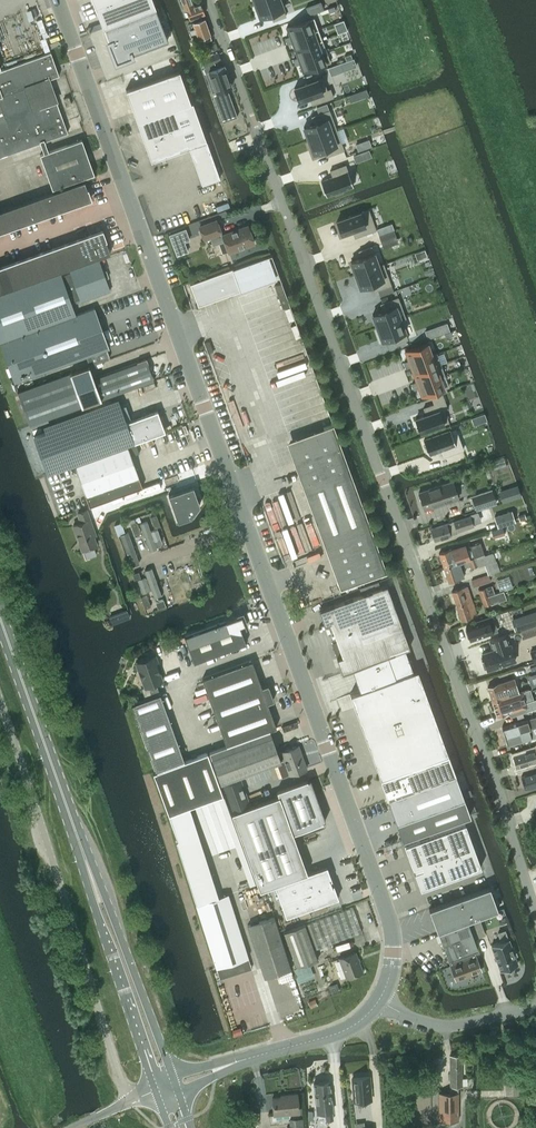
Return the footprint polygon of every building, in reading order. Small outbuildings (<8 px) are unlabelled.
[(95,7),(103,28),(105,27),(155,8),(156,8),(153,0),(92,0),(95,7)] [(189,19),(205,13),(201,2),(193,5),(192,0),(181,0),(185,9),(186,9),(189,19)] [(254,5),(259,18),(270,14),(273,21),(286,16),(284,10),(280,0),(268,0),(254,5)] [(321,1),(306,6),(309,15),(324,9),(321,1)] [(155,8),(105,27),(117,59),(167,40),(155,8)] [(289,35),(283,37),(284,41),(317,28),(313,17),(286,27),(289,35)] [(193,22),(187,25),(190,32),(192,34),(197,33),(199,38),(200,41),(208,38),(207,35),(210,34),(209,31),(205,18),(193,22)] [(317,28),(284,41),(286,44),(291,42),(294,50),(322,39),(317,28)] [(297,57),(291,59),(293,63),(298,61),(326,50),(322,39),(294,50),(297,57)] [(298,61),(293,63),(294,66),(299,64),(302,72),(330,61),(326,50),(298,61)] [(205,67),(221,60),(217,51),(201,58),(205,67)] [(0,70),(0,157),(4,155),(67,132),(62,116),(58,106),(55,99),(33,107),(25,87),(59,75),(51,52),(0,70)] [(224,64),(208,70),(215,91),(212,92),(222,122),(237,117),(227,89),(232,87),(224,64)] [(330,75),(340,71),(337,64),(328,67),(330,75)] [(179,70),(125,89),(137,121),(190,102),(179,70)] [(317,78),(293,87),(298,102),(309,98),(311,104),(333,97),(330,88),(327,89),(322,77),(317,78)] [(190,102),(137,121),(151,160),(188,147),(202,185),(220,178),(192,101),(190,102)] [(314,123),(303,127),(308,141),(337,130),(329,108),(311,115),(314,123)] [(337,130),(308,141),(312,154),(323,150),(326,156),(344,150),(337,130)] [(82,139),(40,154),(53,189),(95,175),(82,139)] [(331,176),(321,180),(327,195),(353,186),(345,164),(329,170),(331,176)] [(84,180),(72,185),(78,203),(91,198),(84,180)] [(72,185),(60,189),(66,207),(78,203),(72,185)] [(60,189),(48,193),(54,211),(66,207),(60,189)] [(48,193),(35,198),(42,216),(54,211),(48,193)] [(35,198),(23,202),(30,220),(42,216),(35,198)] [(23,202),(11,206),(18,224),(30,220),(23,202)] [(0,210),(0,213),(5,229),(18,224),(11,206),(0,210)] [(368,208),(336,220),(341,234),(352,230),(355,237),(376,230),(368,208)] [(255,236),(255,233),(255,232),(253,230),(252,230),(249,230),(248,226),(221,236),(220,234),(221,233),(216,221),(199,227),(204,239),(210,237),(213,245),(225,241),(229,252),(254,243),(252,238),(254,237),(255,236)] [(102,230),(86,236),(94,258),(110,252),(102,230)] [(393,230),(379,235),(382,243),(396,238),(393,230)] [(86,236),(70,241),(78,264),(94,258),(86,236)] [(70,241),(55,247),(63,269),(78,264),(70,241)] [(360,257),(350,261),(354,275),(379,266),(379,265),(374,252),(372,245),(358,251),(360,257)] [(55,247),(39,253),(47,275),(63,269),(55,247)] [(39,253),(7,264),(15,286),(47,275),(39,253)] [(0,295),(0,342),(76,314),(71,302),(79,299),(80,301),(110,290),(98,259),(69,270),(70,272),(62,275),(61,273),(0,295)] [(379,266),(354,275),(359,288),(370,284),(372,290),(391,284),(383,263),(379,265),(379,266)] [(15,286),(7,264),(0,266),(0,292),(15,286)] [(232,268),(190,283),(198,306),(240,290),(232,268)] [(382,310),(372,314),(376,327),(400,318),(401,320),(406,318),(398,296),(380,303),(382,310)] [(0,342),(0,343),(14,382),(86,356),(89,365),(109,358),(106,349),(109,347),(94,308),(76,314),(0,342)] [(400,318),(376,327),(381,341),(392,337),(394,343),(408,339),(401,320),(400,318)] [(407,360),(403,362),(404,365),(432,354),(428,343),(404,352),(407,360)] [(432,354),(404,365),(405,368),(409,366),(412,374),(436,365),(437,366),(441,365),(436,352),(432,354)] [(93,378),(74,385),(82,406),(101,399),(153,380),(152,377),(153,377),(152,375),(146,359),(139,361),(136,361),(137,362),(93,378)] [(415,382),(411,383),(412,386),(416,385),(416,386),(441,376),(440,375),(437,366),(436,365),(412,374),(415,382)] [(29,424),(82,406),(70,372),(17,391),(29,424)] [(416,385),(412,386),(413,389),(417,388),(421,397),(445,388),(449,387),(444,374),(440,375),(441,376),(416,386),(416,385)] [(153,382),(144,385),(146,391),(155,388),(153,382)] [(425,413),(414,418),(419,433),(445,424),(449,423),(444,409),(447,408),(442,392),(430,396),(433,404),(423,408),(425,413)] [(51,420),(30,428),(47,474),(67,466),(67,464),(70,463),(71,465),(165,431),(164,429),(157,410),(126,422),(122,412),(131,409),(128,402),(57,428),(58,429),(54,431),(51,420)] [(333,424),(286,441),(300,478),(313,514),(359,497),(346,461),(336,432),(333,424)] [(456,428),(424,440),(429,454),(440,450),(442,457),(463,449),(456,428)] [(136,444),(75,466),(86,495),(124,481),(128,492),(142,487),(130,453),(138,450),(136,444)] [(452,480),(418,492),(424,509),(458,498),(452,480)] [(193,485),(168,494),(177,521),(191,516),(200,504),(193,485)] [(491,489),(471,496),(476,509),(496,503),(491,489)] [(515,496),(513,490),(503,494),(505,499),(515,496)] [(359,497),(313,514),(326,550),(373,534),(359,497)] [(95,535),(89,519),(86,509),(78,512),(81,522),(73,525),(82,550),(96,545),(93,535),(95,535)] [(494,516),(497,527),(515,522),(511,510),(494,516)] [(462,518),(431,528),(435,540),(457,533),(457,531),(473,525),(472,522),(469,514),(462,516),(462,518)] [(156,515),(150,517),(154,528),(160,526),(156,515)] [(157,547),(147,520),(140,523),(151,550),(157,547)] [(136,522),(130,524),(134,535),(140,533),(136,522)] [(506,525),(494,529),(499,545),(511,541),(507,529),(511,528),(510,523),(506,525)] [(140,562),(129,531),(120,534),(131,566),(140,562)] [(373,534),(326,550),(340,588),(386,571),(373,534)] [(454,548),(439,553),(444,567),(485,554),(480,540),(465,545),(465,544),(454,548)] [(209,586),(195,551),(178,557),(190,592),(209,586)] [(485,554),(444,567),(449,582),(464,576),(461,569),(470,566),(471,568),(478,565),(478,567),(484,565),(487,574),(489,573),(490,575),(494,574),(494,573),(500,571),(496,560),(493,552),(485,555),(485,554)] [(184,590),(172,558),(163,561),(174,593),(184,590)] [(162,593),(152,567),(144,570),(154,597),(162,593)] [(474,586),(485,582),(491,580),(489,575),(490,575),(489,573),(487,574),(472,580),(474,586)] [(387,585),(319,609),(324,624),(330,622),(330,621),(363,609),(369,627),(398,616),(387,585)] [(479,589),(481,597),(495,593),(492,585),(479,589)] [(452,591),(457,606),(472,600),(467,586),(452,591)] [(500,591),(495,593),(481,597),(484,606),(491,603),(503,600),(500,591)] [(146,595),(141,597),(145,608),(150,606),(146,595)] [(477,615),(472,600),(457,606),(461,620),(477,615)] [(363,609),(330,621),(330,622),(336,639),(369,627),(363,609)] [(528,613),(510,619),(514,630),(532,624),(528,613)] [(194,662),(246,643),(240,626),(245,625),(242,615),(184,636),(194,662)] [(471,624),(465,626),(465,628),(469,639),(470,640),(492,632),(497,630),(492,615),(470,622),(471,624)] [(369,627),(336,639),(337,641),(342,655),(343,656),(405,633),(398,616),(369,627)] [(342,655),(336,657),(342,672),(352,668),(405,649),(410,648),(405,633),(343,656),(342,655)] [(487,668),(487,669),(515,660),(510,644),(508,645),(505,634),(490,639),(493,650),(482,653),(484,661),(482,661),(484,669),(487,668)] [(360,690),(349,694),(380,778),(448,754),(417,669),(413,671),(405,649),(352,668),(360,690)] [(159,664),(155,655),(136,662),(144,686),(141,687),(144,696),(159,691),(156,683),(162,680),(156,664),(159,664)] [(252,660),(202,678),(226,745),(276,727),(267,701),(273,699),(268,685),(262,687),(252,660)] [(503,682),(488,687),(492,701),(519,692),(514,678),(503,682)] [(492,701),(497,715),(510,711),(511,716),(528,711),(535,708),(535,699),(525,702),(521,692),(519,693),(519,692),(492,701)] [(131,704),(136,717),(165,707),(160,693),(131,704)] [(165,707),(136,717),(139,726),(168,716),(165,707)] [(139,726),(155,771),(184,760),(168,716),(139,726)] [(502,726),(505,736),(535,727),(535,716),(523,720),(502,726)] [(505,736),(508,745),(535,737),(535,727),(505,736)] [(272,736),(211,758),(221,783),(221,784),(220,784),(230,813),(251,805),(240,776),(276,762),(282,777),(290,774),(306,768),(298,745),(278,752),(272,736)] [(513,756),(516,767),(535,761),(535,748),(529,751),(513,756)] [(184,760),(155,771),(153,772),(168,814),(222,794),(207,752),(184,760)] [(448,754),(380,778),(387,798),(455,774),(448,754)] [(521,776),(525,788),(535,784),(535,771),(521,776)] [(251,805),(230,813),(258,891),(274,885),(286,916),(338,897),(333,884),(331,884),(330,880),(332,879),(327,866),(306,873),(294,839),(291,832),(332,817),(315,773),(274,788),(277,795),(251,805)] [(455,774),(387,798),(396,823),(464,798),(455,774)] [(464,798),(396,823),(402,840),(470,815),(464,798)] [(468,871),(481,867),(465,823),(404,845),(412,867),(413,867),(415,871),(414,871),(420,889),(432,885),(430,880),(467,867),(468,871)] [(227,893),(211,898),(191,835),(175,840),(216,967),(247,957),(227,893)] [(487,888),(429,909),(437,932),(438,931),(468,921),(498,910),(489,886),(487,888)] [(362,931),(352,906),(284,931),(297,967),(317,959),(314,949),(362,931)] [(291,970),(274,917),(247,926),(264,979),(291,970)] [(478,917),(468,920),(474,937),(485,934),(478,917)] [(438,931),(448,959),(449,958),(474,949),(477,948),(477,947),(468,921),(438,931)] [(501,941),(491,945),(500,970),(518,963),(515,956),(517,955),(514,946),(511,947),(508,938),(508,939),(505,930),(498,932),(501,941)] [(474,949),(449,958),(451,965),(457,980),(482,971),(474,949)] [(339,957),(347,978),(362,972),(355,952),(339,957)] [(501,1060),(517,1058),(516,1049),(500,1051),(501,1060)] [(467,1069),(446,1068),(446,1087),(453,1087),(453,1092),(458,1092),(461,1092),(461,1087),(467,1087),(467,1069)] [(370,1075),(352,1076),(354,1101),(372,1099),(370,1075)] [(332,1110),(333,1110),(329,1081),(313,1082),(317,1112),(325,1111),(326,1120),(333,1119),(332,1110)] [(450,1092),(439,1092),(439,1120),(458,1120),(458,1092),(453,1092),(450,1092)] [(274,1115),(299,1112),(297,1094),(284,1095),(272,1097),(274,1115)] [(303,1119),(290,1120),(290,1127),(287,1127),(303,1127),(303,1119)]
